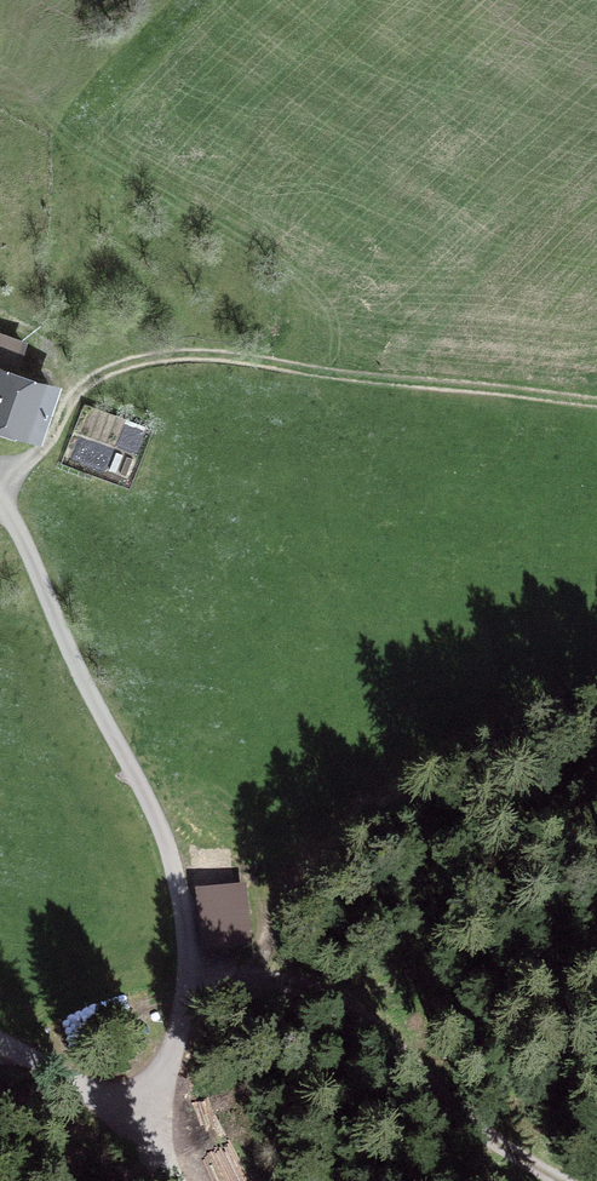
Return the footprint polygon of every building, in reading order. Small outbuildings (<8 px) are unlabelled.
[(43,450),(63,389),(20,376),(31,342),(0,332),(0,436),(43,450)] [(242,948),(237,893),(200,896),(205,951),(242,948)]
